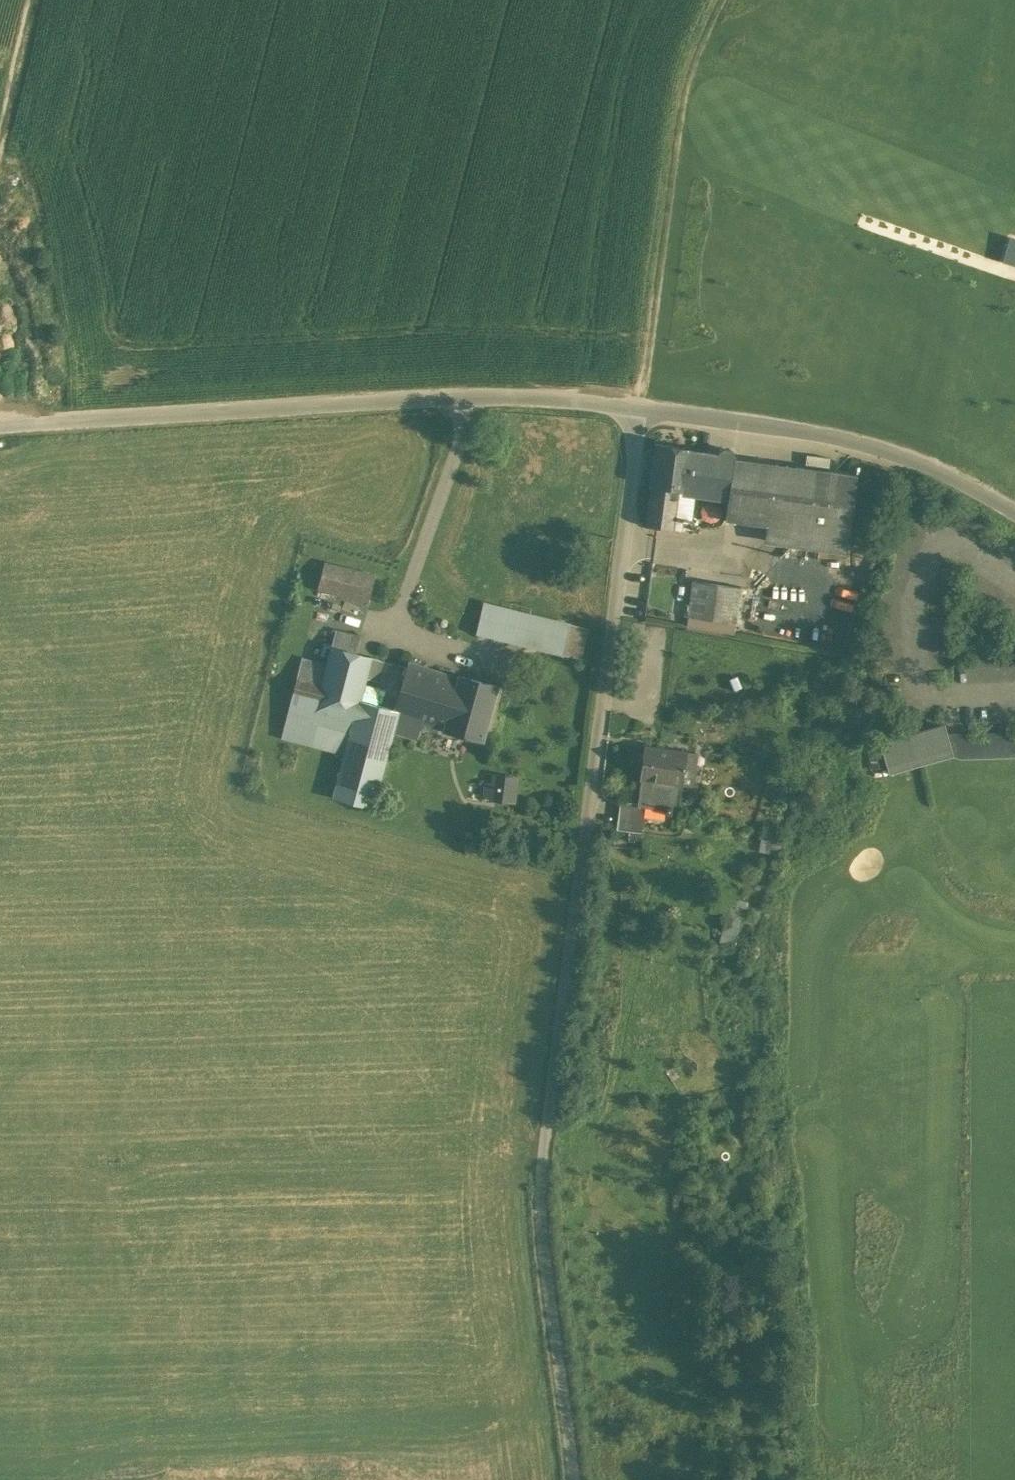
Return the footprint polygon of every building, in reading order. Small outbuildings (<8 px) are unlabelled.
[(1012,237),(1005,261),(1014,264),(1014,238),(1012,237)] [(657,444),(652,485),(653,485),(689,490),(695,450),(657,444)] [(695,450),(689,490),(695,491),(729,496),(734,458),(735,458),(736,456),(734,456),(735,454),(732,450),(724,448),(720,452),(719,454),(695,450)] [(734,458),(729,496),(726,518),(767,524),(850,535),(858,475),(735,458),(734,458)] [(689,490),(653,485),(647,525),(674,528),(675,517),(684,518),(684,521),(691,522),(695,491),(689,490)] [(850,535),(767,524),(765,541),(847,553),(850,535)] [(325,563),(319,588),(370,601),(376,575),(325,563)] [(695,580),(689,615),(736,623),(741,586),(695,580)] [(570,623),(486,602),(478,633),(563,654),(563,653),(570,623)] [(736,623),(689,615),(687,631),(734,639),(736,623)] [(570,623),(563,653),(582,657),(589,628),(570,623)] [(337,631),(333,646),(356,652),(360,637),(337,631)] [(282,736),(346,753),(360,700),(361,700),(369,672),(373,657),(356,652),(333,646),(332,646),(328,664),(303,657),(282,736)] [(373,657),(369,672),(380,675),(384,660),(373,657)] [(410,664),(398,709),(400,710),(394,730),(416,736),(422,719),(446,727),(447,727),(459,679),(458,679),(410,664)] [(446,727),(446,729),(483,739),(496,686),(459,676),(458,679),(459,679),(447,727),(446,727)] [(360,700),(346,753),(334,797),(374,808),(394,730),(400,710),(398,709),(361,700),(360,700)] [(945,725),(882,743),(891,773),(954,756),(953,755),(949,742),(947,734),(945,725)] [(949,742),(1014,739),(1014,732),(947,734),(949,742)] [(953,755),(962,755),(962,757),(1014,756),(1014,739),(949,742),(953,755)] [(642,779),(682,784),(683,784),(684,770),(685,770),(688,751),(647,745),(646,745),(642,779)] [(684,770),(683,784),(692,786),(696,752),(688,751),(685,770),(684,770)] [(518,778),(494,775),(491,799),(515,802),(518,778)] [(639,804),(646,805),(665,807),(665,813),(672,814),(673,808),(679,809),(682,784),(642,779),(639,803),(639,804)] [(639,804),(639,803),(621,801),(622,801),(618,828),(617,828),(617,829),(642,832),(646,805),(639,804)] [(764,834),(761,847),(777,851),(780,838),(764,834)] [(747,903),(731,899),(720,942),(735,945),(741,918),(743,919),(747,903)]
